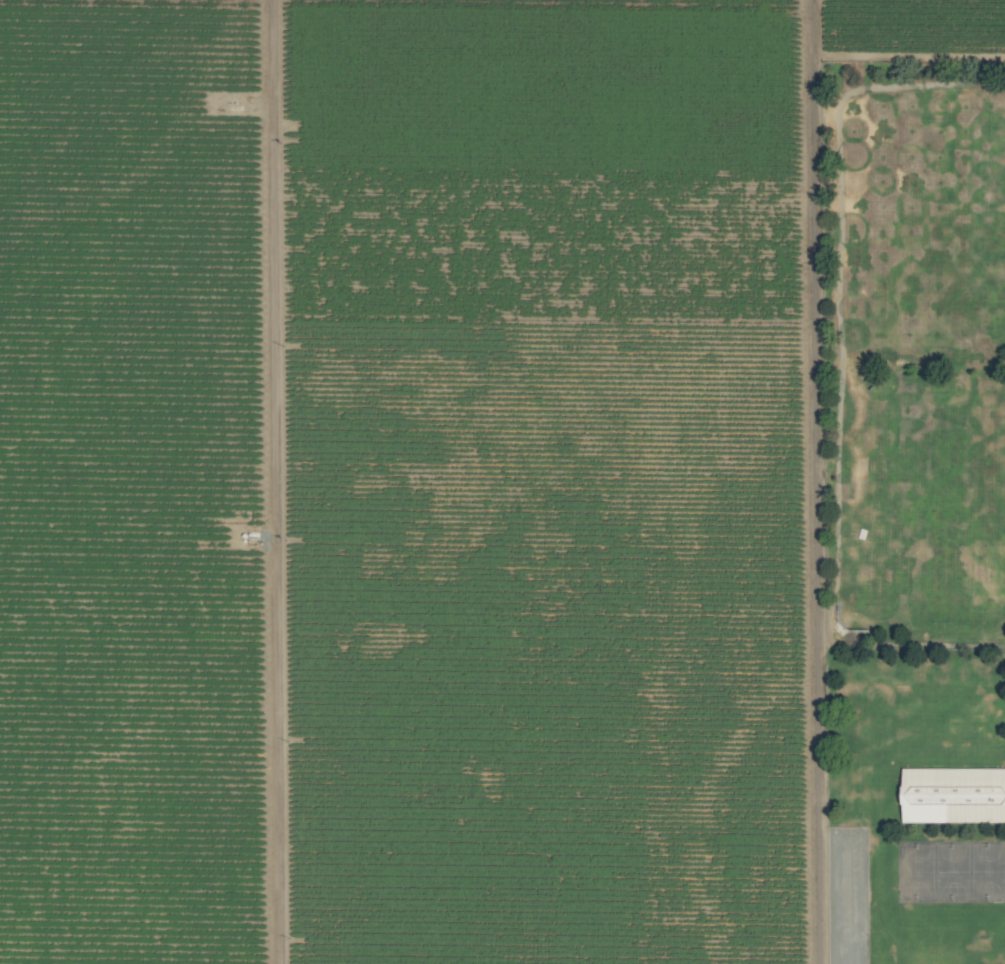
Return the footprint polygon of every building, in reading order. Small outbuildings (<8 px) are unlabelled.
[(901,767),(901,822),(1004,821),(1004,766),(901,767)]
